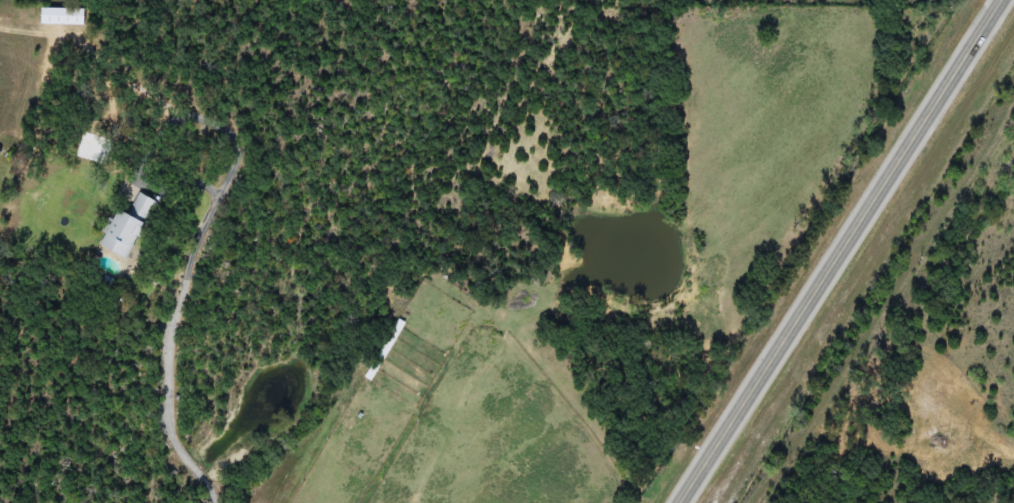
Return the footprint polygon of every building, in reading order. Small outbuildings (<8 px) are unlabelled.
[(82,25),(58,23),(60,6),(84,9),(82,25)] [(154,200),(126,260),(96,246),(113,210),(126,216),(137,193),(154,200)]
